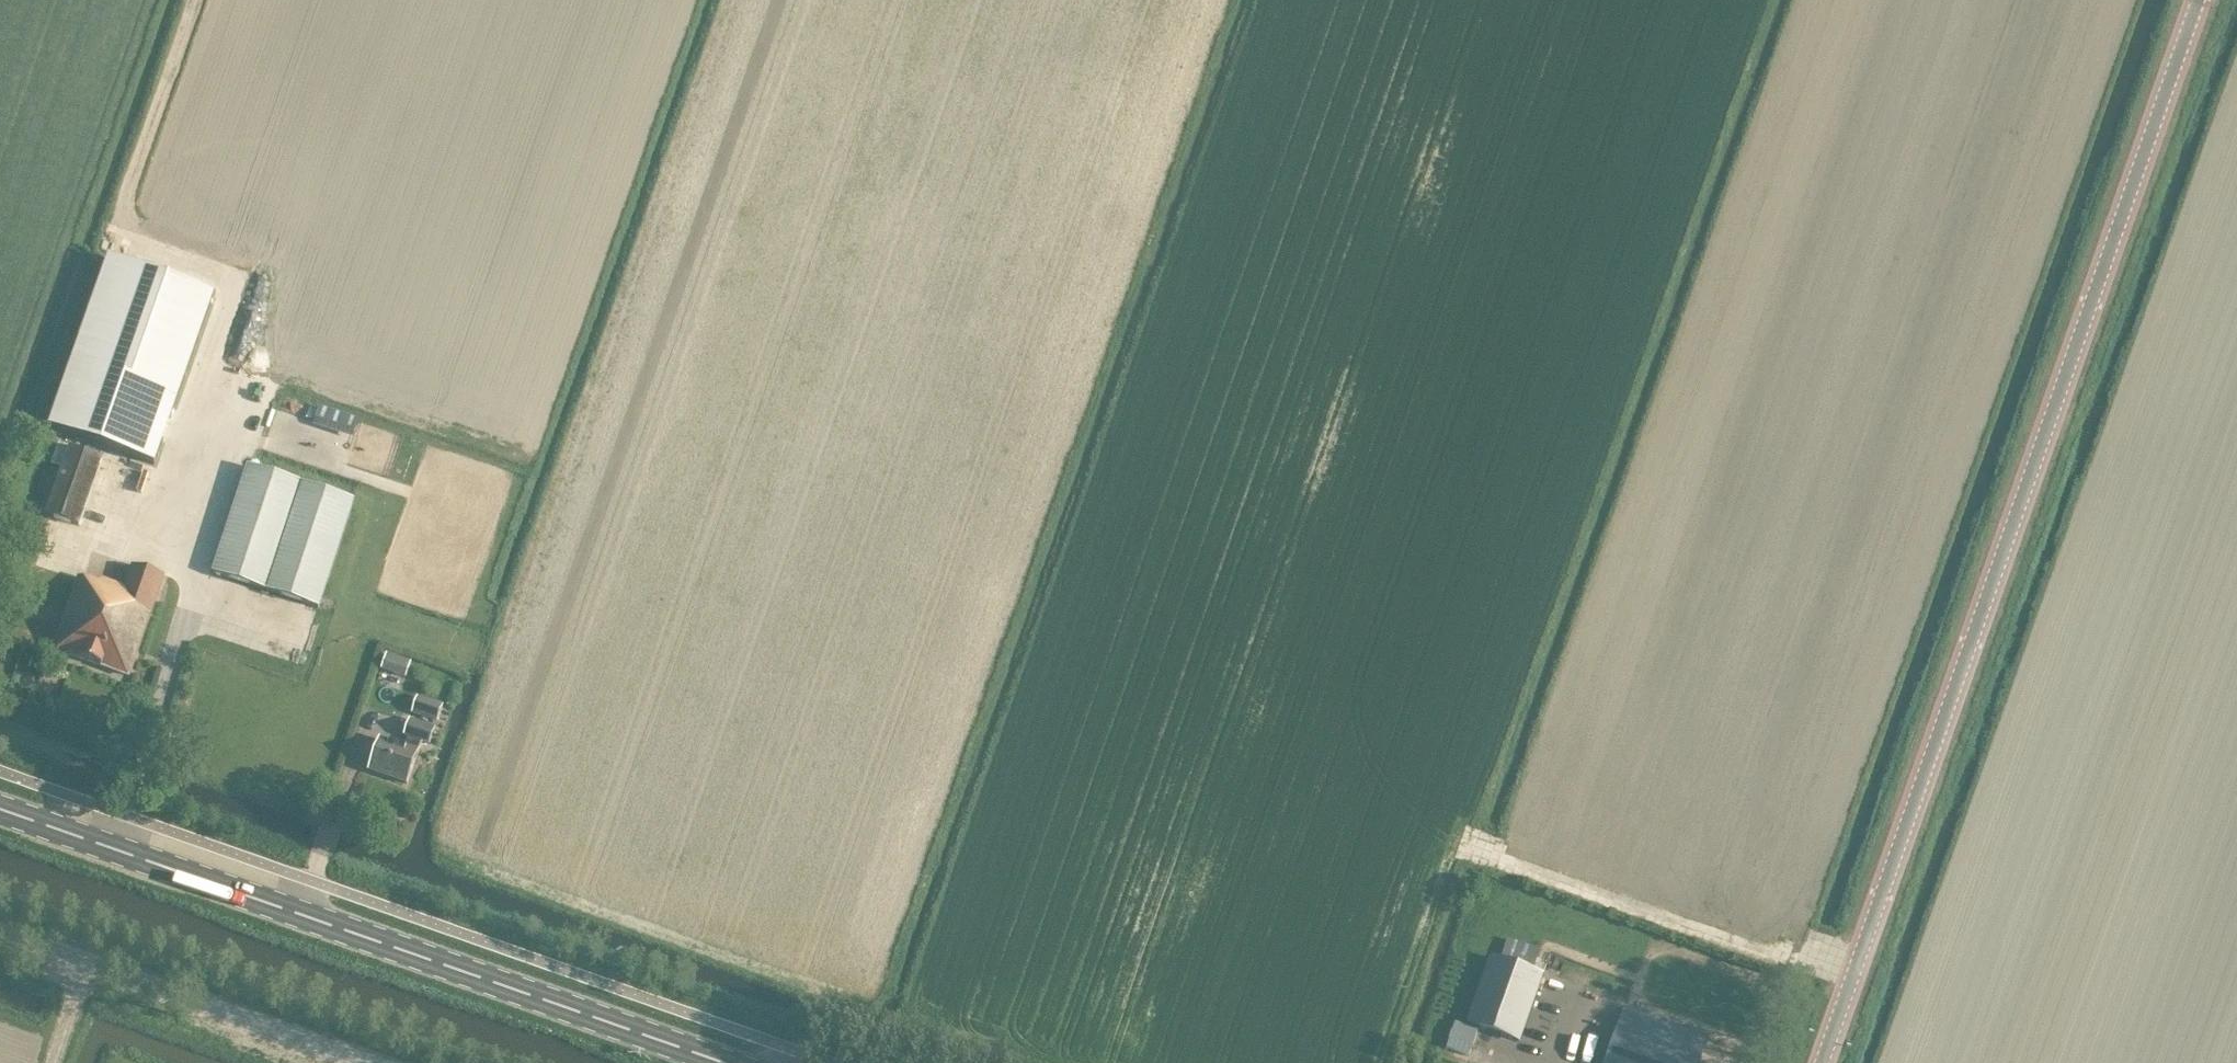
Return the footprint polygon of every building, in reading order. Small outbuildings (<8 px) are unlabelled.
[(48,424),(153,461),(212,293),(106,257),(48,424)] [(44,510),(78,523),(101,456),(68,444),(44,510)] [(212,569),(318,604),(353,497),(247,462),(212,569)] [(52,647),(128,673),(163,572),(130,561),(123,582),(101,574),(99,579),(78,572),(52,647)] [(410,710),(436,719),(442,702),(416,693),(410,710)] [(367,767),(406,781),(421,738),(429,740),(435,724),(409,715),(402,732),(407,734),(403,743),(379,734),(367,767)] [(1529,920),(1531,908),(1514,904),(1512,917),(1529,920)] [(1466,1019),(1519,1038),(1543,972),(1489,953),(1466,1019)] [(1706,1034),(1623,1004),(1602,1062),(1696,1062),(1706,1034)]
